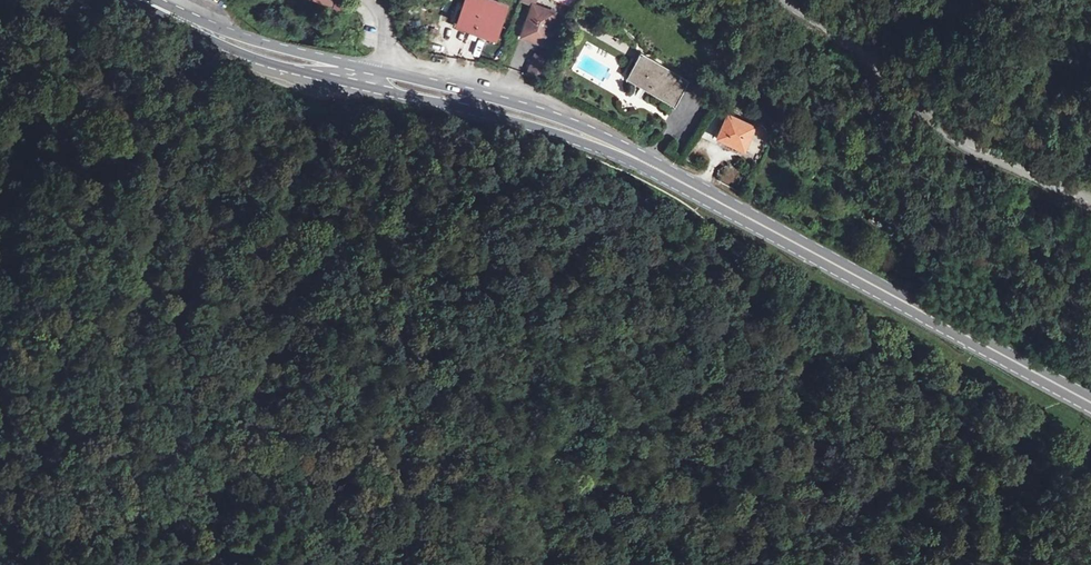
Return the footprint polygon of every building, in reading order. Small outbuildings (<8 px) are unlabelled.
[(311,2),(333,9),(335,0),(308,0),(311,2)] [(456,26),(495,41),(507,5),(492,0),(466,0),(464,4),(456,26)] [(555,12),(533,4),(532,7),(520,39),(544,47),(555,12)] [(433,29),(410,35),(413,44),(435,38),(433,29)] [(640,55),(624,83),(670,110),(687,82),(640,55)] [(752,128),(729,116),(716,141),(739,153),(752,128)]
